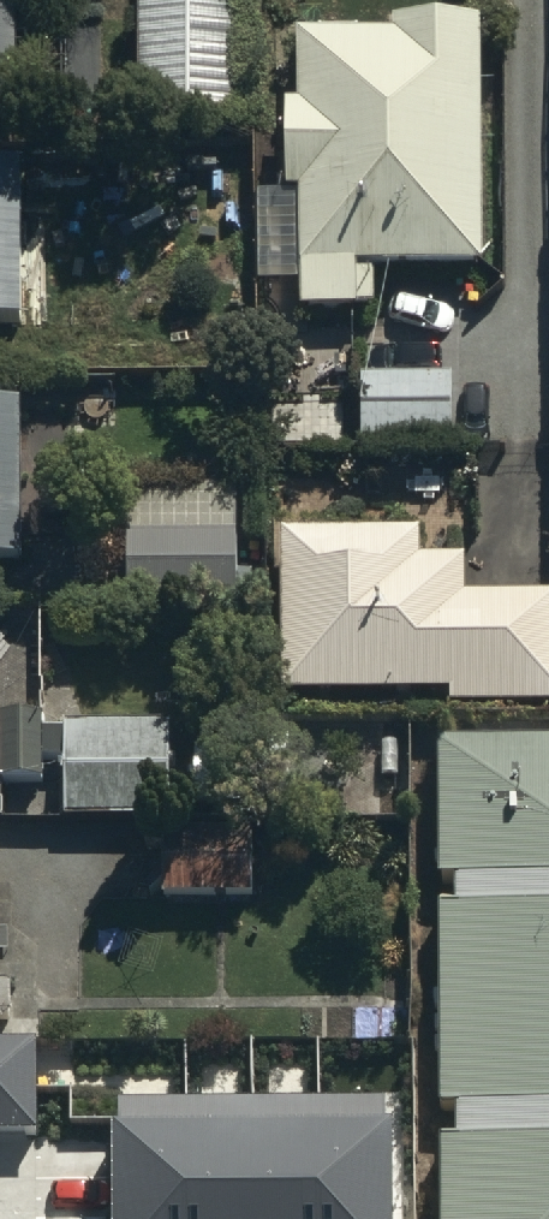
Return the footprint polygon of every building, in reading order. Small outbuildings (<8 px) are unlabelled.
[(15,131),(15,0),(0,0),(0,131),(15,131)] [(241,19),(140,19),(141,141),(243,140),(241,19)] [(392,51),(302,52),(303,121),(287,121),(289,230),(299,229),(301,324),(378,323),(377,288),(489,287),(485,38),(392,40),(392,51)] [(0,190),(0,350),(25,350),(22,190),(0,190)] [(452,380),(361,385),(364,456),(455,451),(452,380)] [(0,421),(0,576),(23,576),(23,421),(0,421)] [(238,545),(128,548),(130,615),(239,612),(238,545)] [(281,546),(281,708),(455,708),(455,715),(548,715),(548,606),(468,606),(468,571),(422,571),(422,546),(281,546)] [(41,798),(42,732),(0,732),(0,798),(41,798)] [(65,764),(66,829),(170,828),(169,736),(51,737),(51,764),(65,764)] [(432,751),(433,1218),(548,1218),(548,751),(432,751)] [(14,1026),(14,985),(0,985),(0,1026),(14,1026)] [(0,1040),(0,1129),(37,1129),(36,1040),(0,1040)] [(386,1113),(109,1116),(110,1218),(389,1218),(386,1113)]
